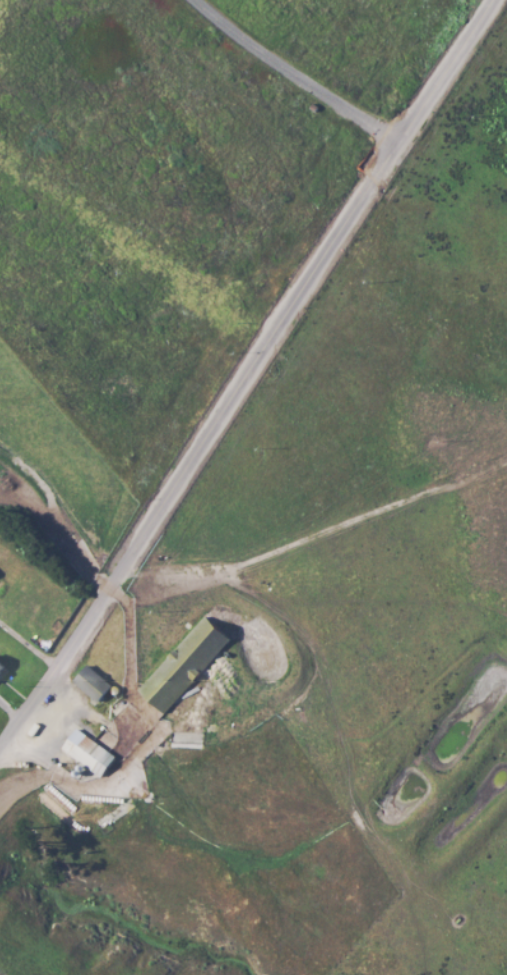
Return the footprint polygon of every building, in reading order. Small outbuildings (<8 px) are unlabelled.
[(60,750),(101,776),(115,755),(74,729),(60,750)]
